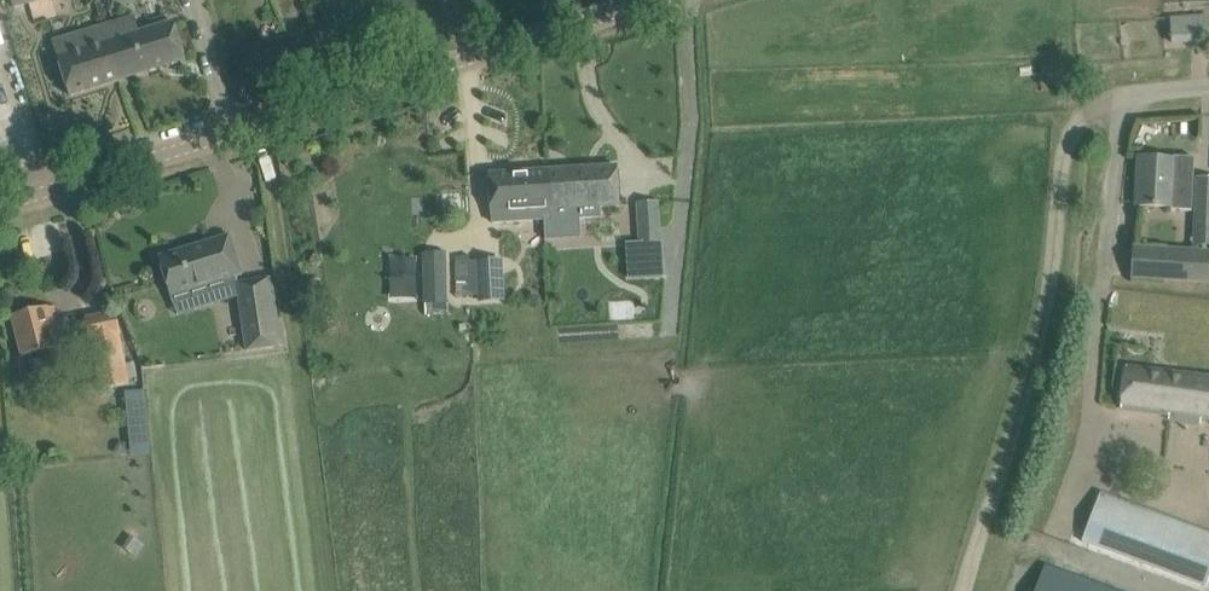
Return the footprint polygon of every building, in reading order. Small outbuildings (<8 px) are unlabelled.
[(113,8),(140,0),(110,0),(113,8)] [(1171,19),(1172,43),(1208,41),(1208,17),(1171,19)] [(103,28),(53,43),(63,73),(70,96),(120,81),(186,60),(182,49),(179,37),(174,22),(139,32),(135,19),(103,28)] [(1139,157),(1137,206),(1149,206),(1171,207),(1171,209),(1191,210),(1192,208),(1194,158),(1174,157),(1173,159),(1139,157)] [(527,172),(490,174),(491,198),(493,223),(540,221),(546,220),(551,220),(564,219),(581,218),(601,217),(600,206),(605,206),(620,205),(619,190),(617,166),(527,172)] [(1196,178),(1194,221),(1208,222),(1208,178),(1196,178)] [(661,242),(662,242),(660,202),(638,203),(640,244),(641,244),(643,275),(663,273),(661,242)] [(159,257),(171,297),(243,275),(231,236),(159,257)] [(1132,280),(1208,284),(1208,251),(1134,246),(1132,280)] [(424,304),(432,304),(432,317),(449,317),(447,252),(423,252),(424,304)] [(471,256),(455,257),(457,298),(479,297),(480,303),(505,301),(503,258),(471,261),(471,256)] [(246,351),(246,352),(283,346),(272,278),(236,283),(246,351)] [(13,317),(19,340),(22,355),(19,362),(24,381),(43,377),(48,369),(62,365),(48,308),(13,317)] [(102,388),(129,382),(115,313),(87,318),(102,388)] [(1133,411),(1169,416),(1169,420),(1193,424),(1200,425),(1201,421),(1208,422),(1208,379),(1150,370),(1126,367),(1121,409),(1133,411)] [(129,426),(148,424),(145,390),(125,392),(129,426)] [(1151,512),(1101,493),(1082,542),(1105,550),(1206,589),(1208,581),(1208,534),(1151,512)] [(144,544),(132,535),(123,548),(136,557),(144,544)] [(1037,590),(1119,590),(1047,565),(1037,590)]
